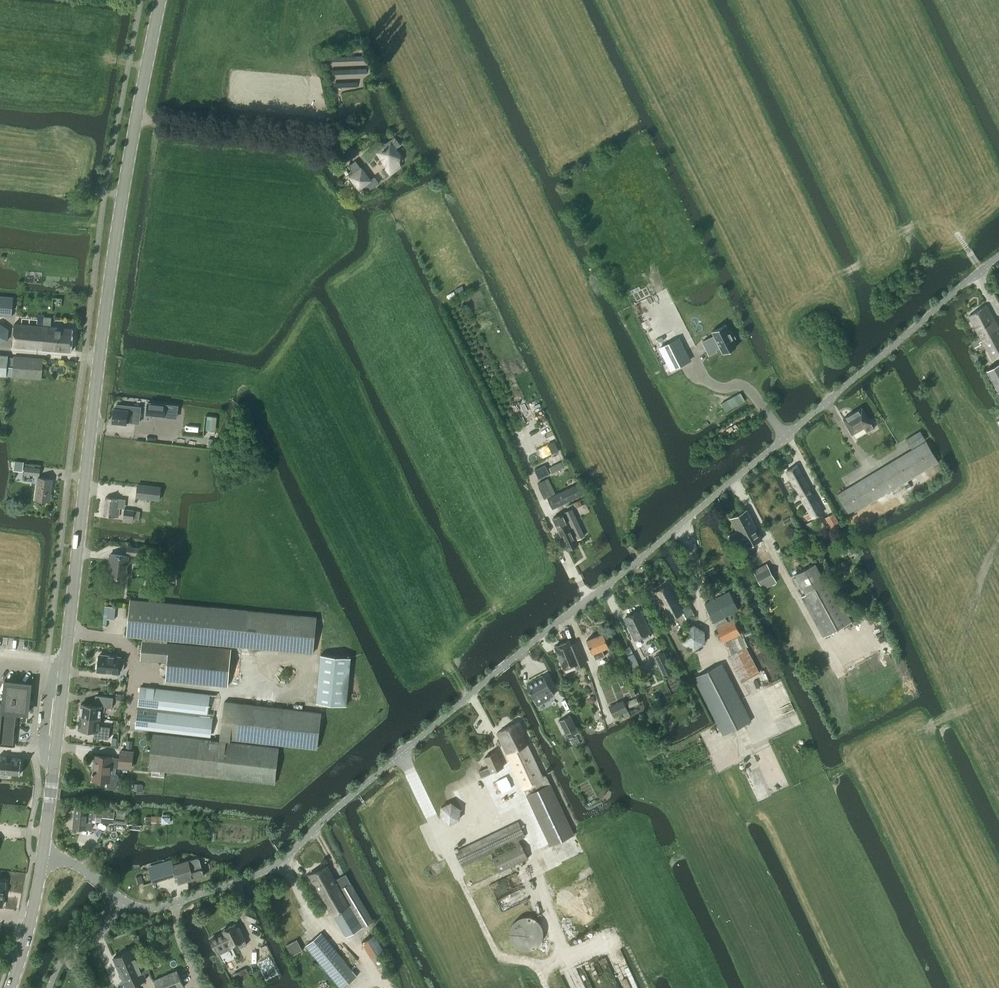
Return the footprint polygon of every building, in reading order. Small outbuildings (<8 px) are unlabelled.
[(401,145),(395,137),(387,143),(377,142),(369,148),(370,150),(364,155),(368,161),(379,153),(382,158),(385,157),(388,161),(387,168),(382,171),(387,177),(392,174),(391,172),(400,166),(399,164),(404,160),(395,149),(401,145)] [(370,181),(355,161),(348,166),(352,173),(349,175),(359,190),(369,191),(379,183),(375,177),(370,181)] [(457,296),(465,291),(462,285),(454,290),(457,296)] [(13,298),(0,297),(0,316),(12,317),(13,298)] [(986,305),(969,316),(978,334),(970,339),(975,348),(980,344),(979,342),(982,341),(993,360),(998,356),(998,328),(986,305)] [(51,327),(52,317),(44,317),(43,326),(15,323),(13,347),(72,352),(73,329),(51,327)] [(8,342),(9,330),(0,323),(0,345),(8,342)] [(709,338),(702,342),(709,355),(716,352),(714,348),(719,346),(723,353),(736,347),(733,339),(735,338),(731,330),(729,332),(725,324),(711,331),(714,336),(715,339),(711,341),(709,338)] [(679,337),(658,348),(670,371),(691,361),(679,337)] [(8,356),(0,355),(0,375),(7,376),(8,356)] [(41,379),(43,359),(15,357),(13,377),(41,379)] [(998,392),(998,363),(986,370),(998,392)] [(740,393),(720,403),(725,412),(744,401),(740,393)] [(147,403),(146,415),(164,416),(165,405),(147,403)] [(114,409),(112,423),(127,424),(127,422),(139,424),(141,408),(116,405),(116,409),(114,409)] [(874,429),(871,424),(862,408),(843,419),(852,434),(864,427),(867,433),(874,429)] [(911,449),(925,440),(923,437),(920,431),(906,440),(911,449)] [(554,441),(547,444),(552,454),(558,451),(554,441)] [(849,516),(938,462),(926,441),(837,495),(849,516)] [(14,461),(13,471),(22,472),(23,462),(15,461),(14,461)] [(551,472),(563,468),(561,462),(549,467),(551,472)] [(534,470),(538,479),(549,474),(544,465),(534,470)] [(808,521),(823,511),(797,466),(786,472),(809,513),(805,515),(808,521)] [(40,469),(26,467),(24,467),(24,474),(25,474),(39,475),(40,469)] [(50,501),(52,480),(38,478),(36,500),(50,501)] [(544,499),(551,496),(544,481),(538,483),(540,488),(539,488),(544,499)] [(159,500),(161,487),(137,484),(135,497),(151,499),(159,500)] [(125,505),(126,500),(121,499),(106,497),(104,516),(119,517),(120,505),(125,505)] [(551,514),(564,507),(560,499),(547,506),(551,514)] [(573,531),(571,532),(575,539),(576,538),(577,540),(585,536),(571,509),(564,512),(573,531)] [(762,539),(746,509),(730,518),(737,531),(729,536),(732,542),(740,538),(745,548),(762,539)] [(139,520),(140,511),(124,510),(123,522),(132,523),(133,521),(135,522),(135,520),(139,520)] [(578,544),(575,539),(571,532),(563,513),(553,518),(568,549),(578,544)] [(832,531),(841,526),(834,513),(825,518),(832,531)] [(143,556),(144,548),(127,546),(126,554),(143,556)] [(126,578),(128,556),(110,554),(109,562),(111,562),(110,577),(126,578)] [(825,583),(814,563),(796,573),(804,587),(802,587),(806,594),(802,596),(824,637),(851,622),(829,581),(825,583)] [(709,575),(717,572),(714,567),(707,570),(709,575)] [(768,567),(754,575),(760,586),(774,578),(768,567)] [(668,584),(654,592),(669,620),(677,616),(679,620),(693,613),(689,605),(682,609),(668,584)] [(157,598),(157,591),(139,589),(139,596),(157,598)] [(728,622),(725,617),(738,610),(729,591),(705,604),(714,623),(714,622),(723,642),(732,638),(740,633),(733,619),(728,622)] [(130,600),(127,637),(244,647),(313,654),(317,617),(265,612),(248,611),(130,600)] [(640,610),(624,618),(634,639),(642,636),(644,640),(651,637),(649,632),(650,632),(640,610)] [(694,650),(705,644),(705,631),(693,624),(682,631),(682,644),(694,650)] [(605,657),(602,649),(608,647),(603,633),(586,640),(591,654),(593,653),(595,660),(605,657)] [(732,638),(723,642),(730,655),(746,647),(748,645),(742,633),(740,633),(732,638)] [(573,649),(569,640),(555,646),(563,666),(574,662),(576,668),(585,664),(578,647),(573,649)] [(228,686),(231,649),(142,641),(141,660),(168,662),(166,680),(228,686)] [(616,650),(611,652),(614,661),(619,659),(616,650)] [(663,652),(654,656),(662,675),(672,671),(663,652)] [(123,671),(124,659),(120,659),(120,657),(99,655),(98,671),(118,673),(119,670),(123,671)] [(346,705),(351,657),(320,655),(316,702),(322,703),(346,705)] [(723,735),(751,721),(722,663),(694,677),(723,735)] [(544,676),(526,686),(537,707),(551,699),(550,698),(554,696),(544,676)] [(14,746),(17,713),(28,714),(31,684),(6,681),(5,691),(0,690),(0,745),(14,746)] [(218,738),(222,697),(140,687),(138,706),(156,708),(156,711),(138,709),(136,728),(218,738)] [(112,708),(113,697),(98,696),(97,706),(81,704),(80,716),(100,719),(101,711),(105,712),(105,707),(112,708)] [(622,700),(609,707),(614,717),(622,713),(625,719),(630,716),(622,700)] [(317,749),(321,713),(224,701),(220,738),(279,745),(293,747),(317,749)] [(108,739),(110,727),(99,726),(100,719),(80,716),(78,729),(94,731),(94,738),(108,739)] [(568,716),(558,720),(565,734),(575,729),(568,716)] [(519,722),(497,733),(550,846),(573,835),(547,777),(544,779),(523,734),(525,733),(519,722)] [(295,773),(298,756),(293,755),(278,753),(279,748),(153,733),(149,769),(152,770),(151,776),(164,778),(165,771),(274,784),(275,776),(289,778),(294,778),(295,773)] [(95,755),(93,780),(107,781),(107,786),(108,788),(116,789),(118,787),(119,775),(117,773),(110,773),(111,766),(131,768),(133,752),(120,751),(120,758),(112,758),(112,757),(95,755)] [(481,778),(484,776),(503,767),(497,752),(484,758),(489,767),(479,772),(481,778)] [(9,773),(20,774),(21,759),(12,759),(11,761),(6,761),(6,758),(0,758),(0,772),(0,776),(8,777),(9,773)] [(502,815),(521,806),(517,797),(503,767),(484,776),(502,815)] [(449,825),(459,820),(461,809),(451,802),(441,806),(439,818),(449,825)] [(118,812),(75,808),(73,828),(91,830),(92,820),(117,822),(117,817),(127,818),(127,813),(118,812)] [(518,821),(455,852),(462,866),(512,842),(514,847),(492,857),(499,871),(528,857),(521,843),(518,839),(525,836),(518,821)] [(174,869),(178,883),(204,876),(200,862),(199,858),(197,858),(171,866),(170,861),(162,863),(165,873),(173,871),(172,870),(174,869)] [(335,880),(327,865),(309,875),(344,934),(347,937),(373,921),(350,883),(351,883),(346,874),(335,880)] [(153,882),(164,879),(161,869),(150,873),(153,882)] [(525,951),(527,951),(529,951),(530,950),(532,950),(533,949),(535,949),(536,948),(537,947),(538,946),(539,945),(540,943),(541,942),(542,941),(543,939),(543,938),(543,936),(544,935),(544,933),(543,931),(543,930),(543,928),(542,927),(541,925),(541,924),(540,923),(539,922),(537,920),(536,919),(535,919),(533,918),(532,917),(530,917),(529,917),(527,916),(526,916),(524,917),(523,917),(521,917),(520,918),(518,918),(517,919),(515,920),(514,921),(513,922),(512,924),(511,925),(511,926),(510,928),(510,929),(509,931),(509,933),(509,934),(509,936),(510,937),(510,939),(511,940),(511,942),(512,943),(513,944),(514,946),(515,947),(516,948),(518,948),(519,949),(521,950),(522,950),(524,950),(525,951)] [(211,937),(210,938),(218,955),(219,954),(232,948),(231,946),(237,943),(239,948),(247,944),(244,939),(245,939),(239,928),(237,929),(235,924),(223,930),(223,931),(211,937)] [(356,976),(321,933),(306,945),(341,987),(356,976)] [(371,958),(383,950),(374,934),(362,942),(371,958)] [(139,965),(132,949),(123,954),(136,984),(146,980),(143,974),(149,971),(145,963),(139,965)] [(126,987),(136,984),(123,954),(113,958),(126,987)] [(233,974),(240,987),(251,987),(254,986),(246,968),(233,974)] [(184,987),(177,970),(154,980),(157,987),(181,987),(184,987)]
